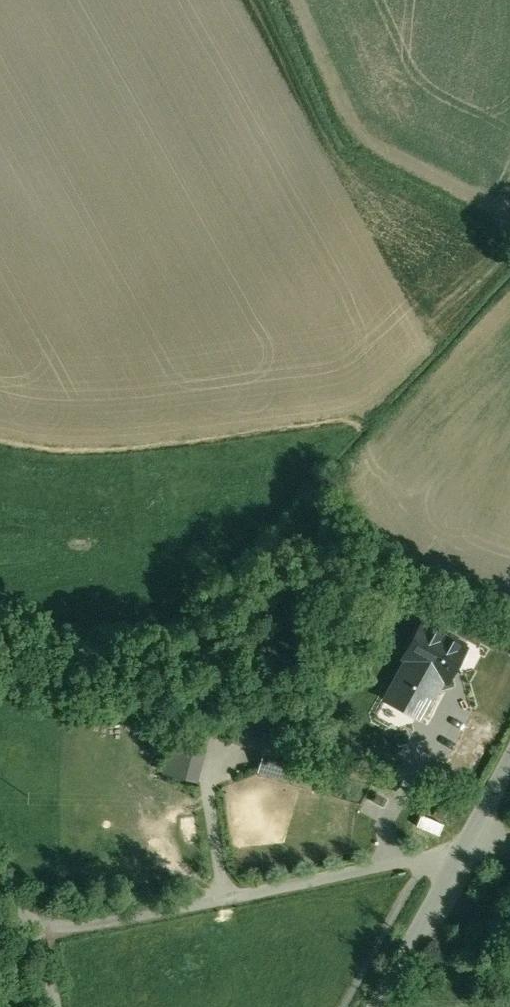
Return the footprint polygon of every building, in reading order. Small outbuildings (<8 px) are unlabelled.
[(403,657),(408,660),(442,679),(448,682),(469,646),(451,636),(449,640),(421,625),(403,657)] [(408,660),(387,699),(420,718),(442,679),(408,660)] [(269,724),(240,717),(235,734),(265,741),(269,724)] [(205,781),(214,735),(179,728),(171,774),(205,781)] [(323,765),(266,749),(260,769),(318,785),(323,765)] [(446,807),(436,803),(433,809),(431,813),(442,818),(444,812),(446,807)]
